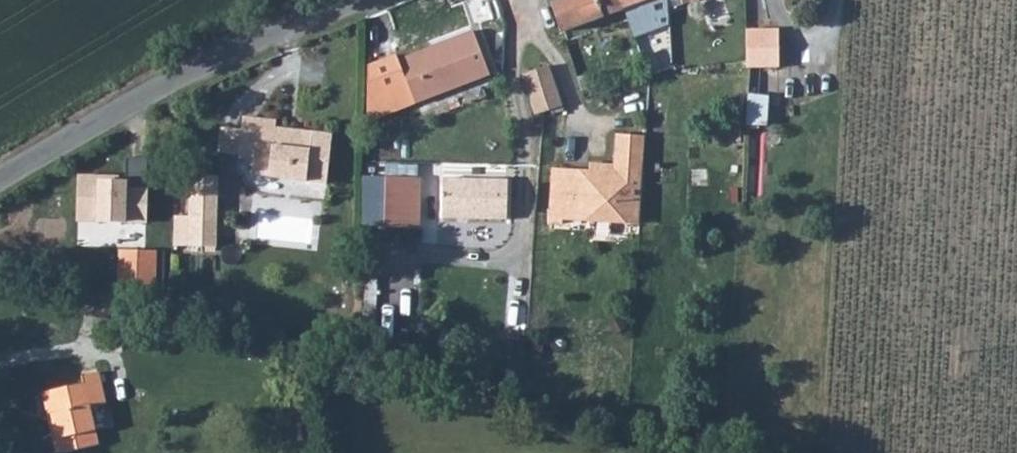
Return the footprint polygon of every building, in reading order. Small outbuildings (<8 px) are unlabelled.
[(622,0),(591,0),(560,12),(571,41),(629,19),(622,0)] [(666,0),(622,0),(629,19),(668,4),(666,0)] [(687,14),(721,0),(679,0),(687,14)] [(434,101),(471,85),(493,75),(475,29),(451,39),(454,46),(420,62),(417,53),(397,61),(394,57),(366,68),(364,116),(371,121),(413,105),(417,108),(434,101)] [(743,30),(743,70),(778,68),(775,30),(743,30)] [(566,105),(551,65),(522,74),(538,114),(566,105)] [(751,93),(749,124),(772,126),(775,95),(751,93)] [(275,131),(276,121),(240,119),(239,129),(220,129),(217,154),(237,155),(238,158),(257,160),(256,176),(329,182),(332,136),(275,131)] [(644,231),(649,141),(620,139),(618,172),(608,172),(608,179),(561,176),(556,230),(568,232),(569,226),(598,227),(602,221),(627,224),(628,229),(644,231)] [(76,175),(76,221),(145,222),(148,186),(126,186),(126,174),(76,175)] [(419,228),(419,174),(379,174),(378,228),(419,228)] [(440,181),(439,223),(508,224),(507,183),(440,181)] [(220,259),(222,183),(195,182),(194,259),(220,259)] [(159,292),(159,258),(124,258),(125,292),(159,292)] [(95,417),(112,413),(105,379),(88,383),(89,389),(46,399),(51,418),(55,417),(64,452),(95,452),(102,451),(95,417)]
